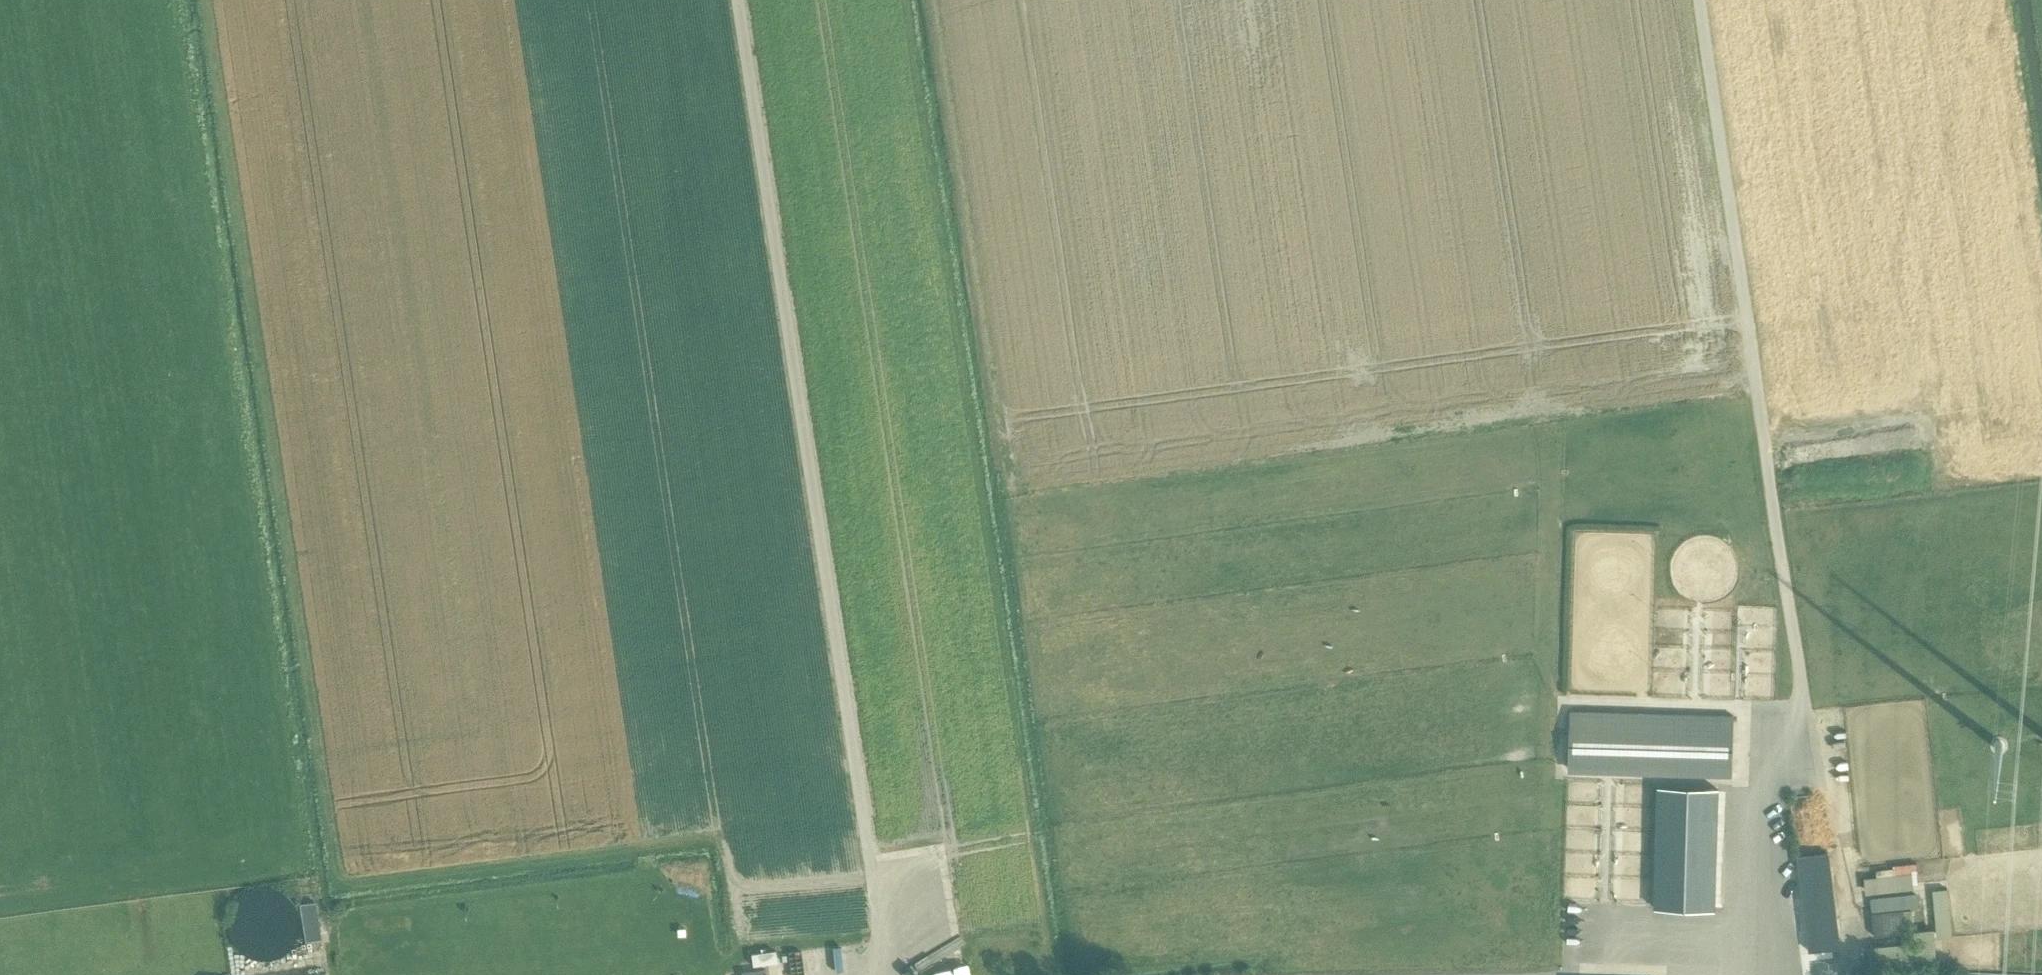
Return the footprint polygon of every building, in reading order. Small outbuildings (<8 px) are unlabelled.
[(1685,715),(1685,730),(1569,726),(1568,768),(1732,772),(1734,716),(1685,715)] [(1995,744),(1995,745),(1995,746),(1995,747),(1996,748),(1997,749),(1998,750),(1999,750),(2000,750),(2001,749),(2002,749),(2003,748),(2003,747),(2003,745),(2003,744),(2003,743),(2002,742),(2001,742),(2000,741),(1999,741),(1998,741),(1997,741),(1996,742),(1995,743),(1995,744)] [(1828,853),(1798,857),(1809,952),(1819,951),(1840,948),(1828,853)] [(1919,897),(1871,902),(1871,907),(1872,911),(1912,907),(1920,906),(1919,897)] [(1904,910),(1872,914),(1874,936),(1906,933),(1904,910)] [(1915,942),(1874,946),(1876,967),(1882,967),(1936,962),(1933,929),(1915,931),(1914,931),(1915,942)] [(775,950),(760,952),(750,954),(752,966),(765,964),(776,962),(775,951),(775,950)] [(1815,974),(1829,974),(1826,955),(1812,957),(1815,974)]
